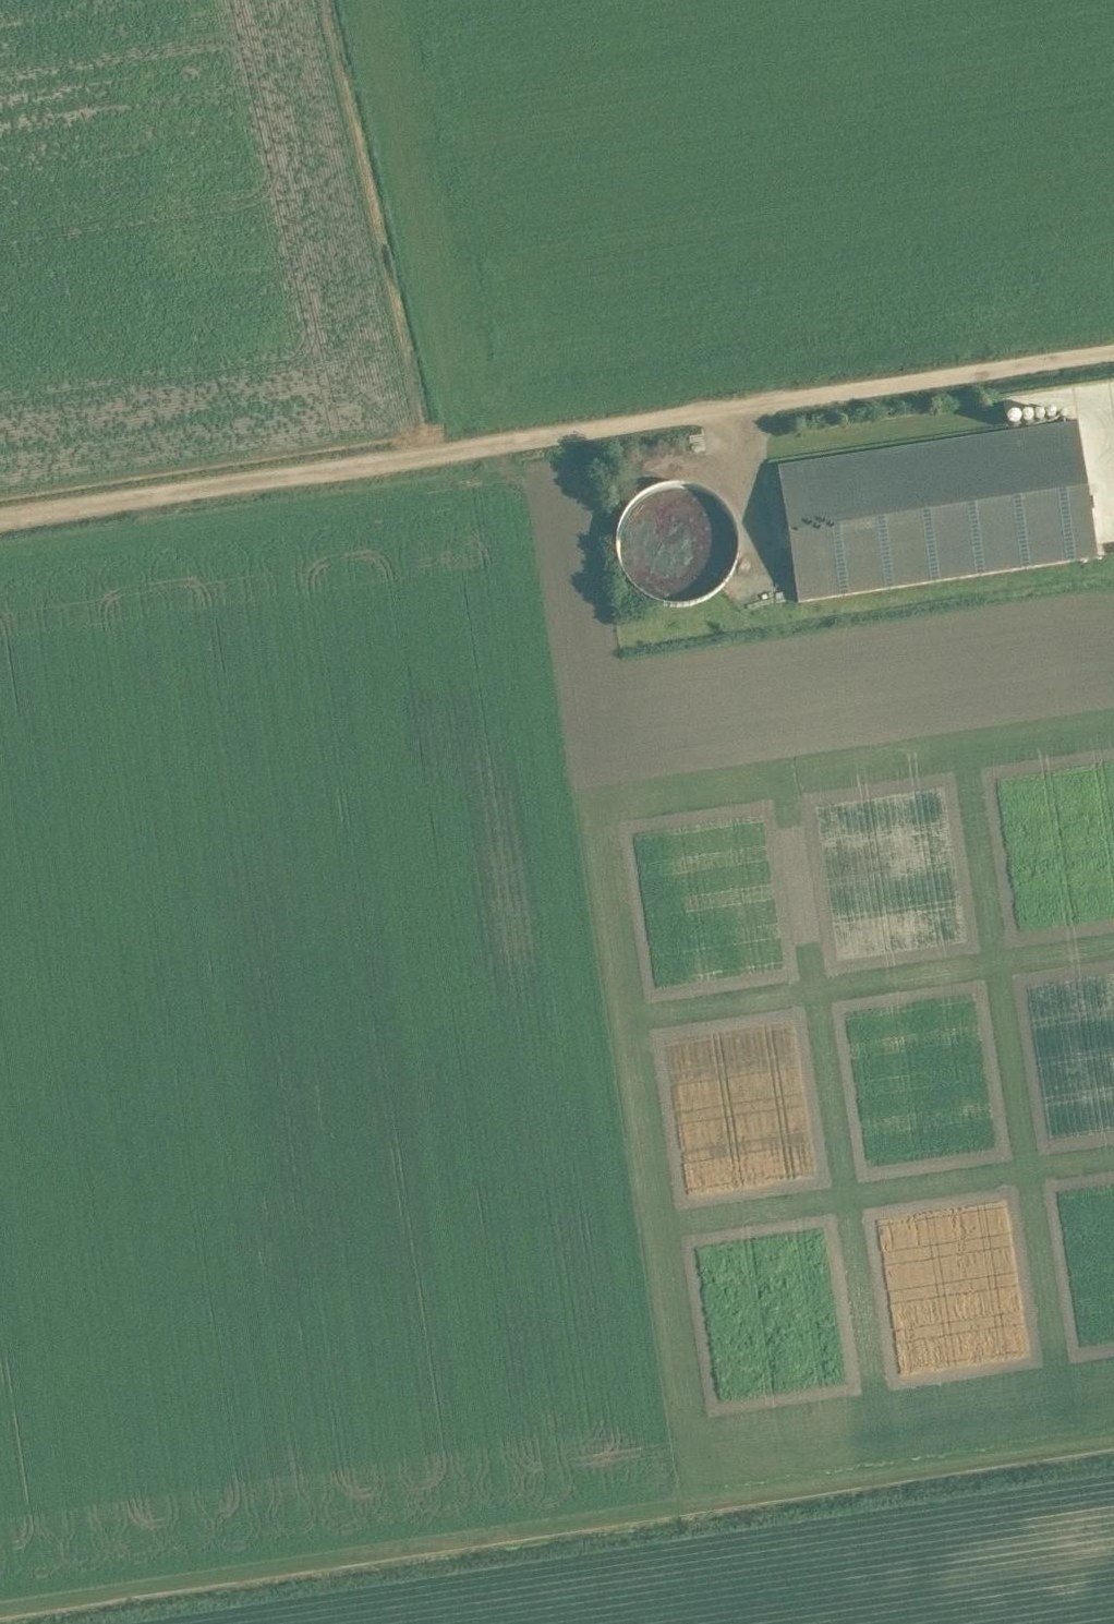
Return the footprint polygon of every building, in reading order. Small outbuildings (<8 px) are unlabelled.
[(1098,558),(1089,499),(1086,482),(1077,420),(1071,421),(1071,423),(1007,433),(778,467),(798,602),(1098,558)] [(622,576),(634,591),(650,601),(668,606),(687,604),(705,597),(719,585),(728,568),(732,549),(729,531),(720,514),(707,501),(690,492),(670,490),(651,494),(635,505),(622,520),(616,539),(616,558),(622,576)]
